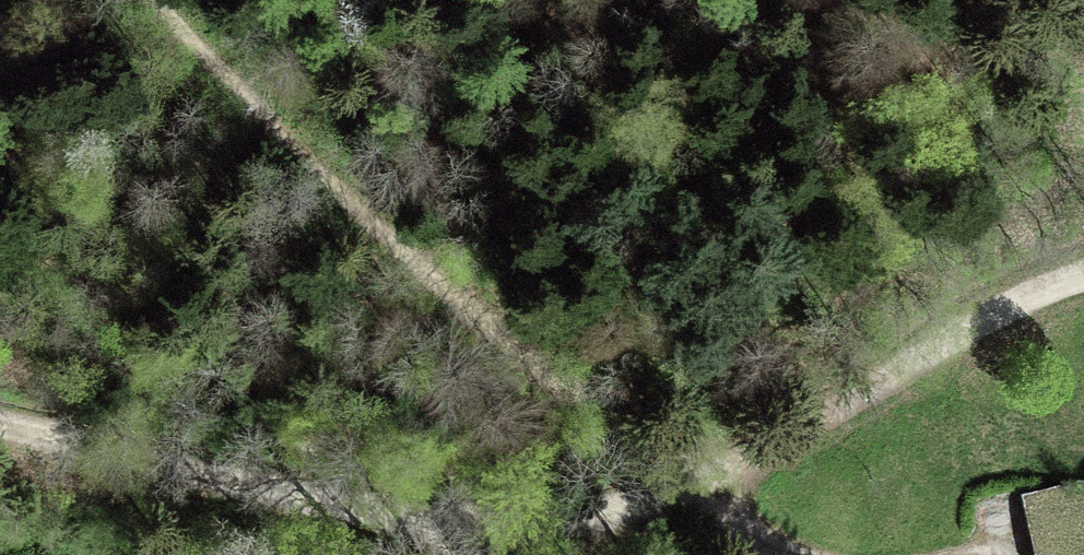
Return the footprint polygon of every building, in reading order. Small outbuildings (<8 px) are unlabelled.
[(1020,499),(1034,554),(1083,554),(1083,483),(1020,499)]
